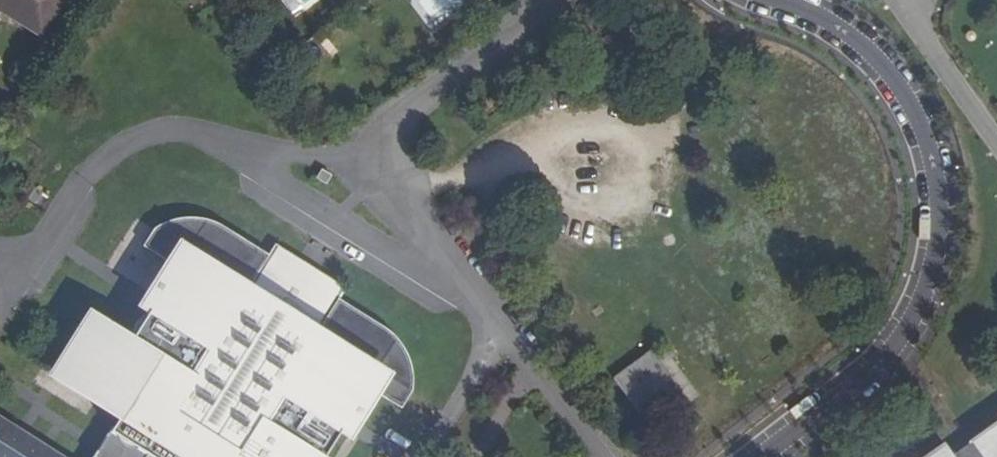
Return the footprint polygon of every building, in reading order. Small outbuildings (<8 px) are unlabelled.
[(62,0),(0,0),(0,10),(40,35),(62,0)] [(331,175),(321,169),(316,178),(326,184),(331,175)] [(349,417),(352,419),(355,419),(358,417),(361,413),(363,410),(363,405),(362,403),(359,401),(367,387),(401,408),(412,391),(413,383),(413,376),(411,367),(409,358),(405,349),(399,341),(396,337),(388,330),(338,298),(331,309),(314,298),(313,287),(314,284),(292,270),(290,272),(279,276),(262,266),(269,255),(221,225),(214,222),(205,219),(197,218),(189,217),(177,219),(165,222),(153,229),(143,246),(176,267),(167,281),(164,279),(162,279),(158,281),(155,284),(153,289),(153,293),(154,294),(158,297),(131,340),(97,318),(59,378),(119,416),(108,433),(107,433),(106,436),(122,446),(125,442),(125,441),(147,455),(151,456),(324,456),(349,417)] [(275,245),(269,255),(262,266),(279,276),(290,272),(292,270),(314,284),(313,287),(314,298),(331,309),(338,298),(344,288),(308,265),(275,245)] [(645,422),(684,393),(652,350),(614,378),(645,422)] [(0,419),(0,456),(61,456),(0,419)] [(970,440),(971,442),(952,455),(943,443),(922,456),(996,456),(996,421),(970,440)] [(147,455),(125,441),(125,442),(122,446),(106,436),(93,456),(94,456),(146,456),(147,455)]
